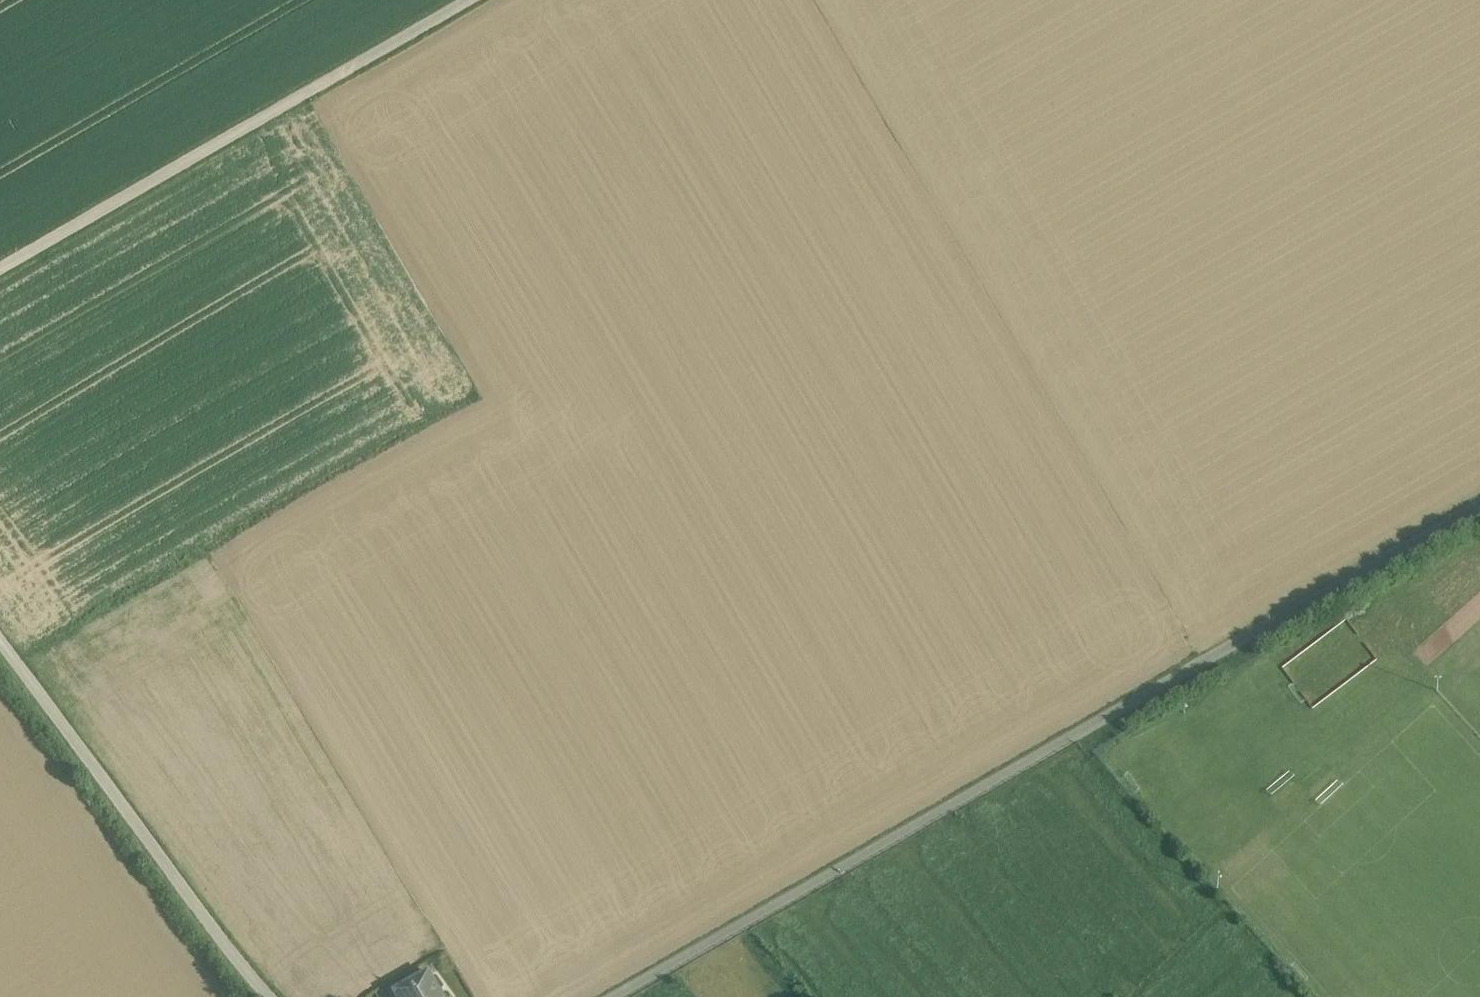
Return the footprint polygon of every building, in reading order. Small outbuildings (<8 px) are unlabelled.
[(395,993),(397,996),(442,996),(428,974),(395,993)]
